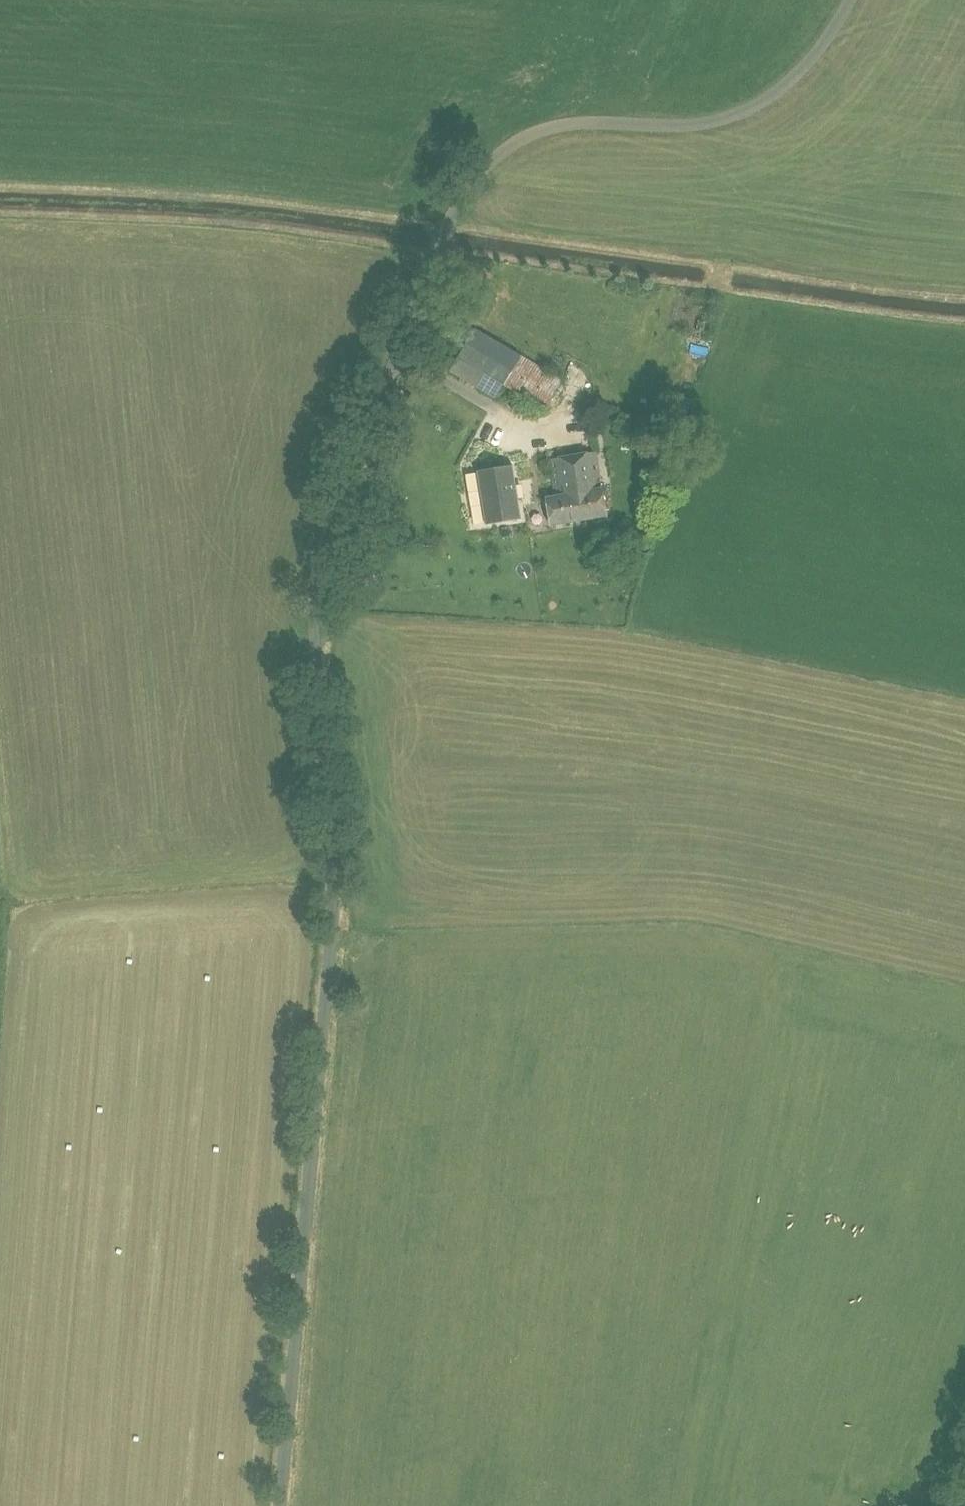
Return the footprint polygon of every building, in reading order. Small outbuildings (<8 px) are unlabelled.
[(476,328),(466,344),(449,372),(494,399),(504,385),(545,411),(562,381),(476,328)] [(607,516),(596,453),(550,461),(557,496),(547,498),(552,526),(607,516)] [(653,463),(670,468),(672,459),(656,454),(653,463)] [(513,465),(478,471),(486,524),(522,519),(513,465)]
